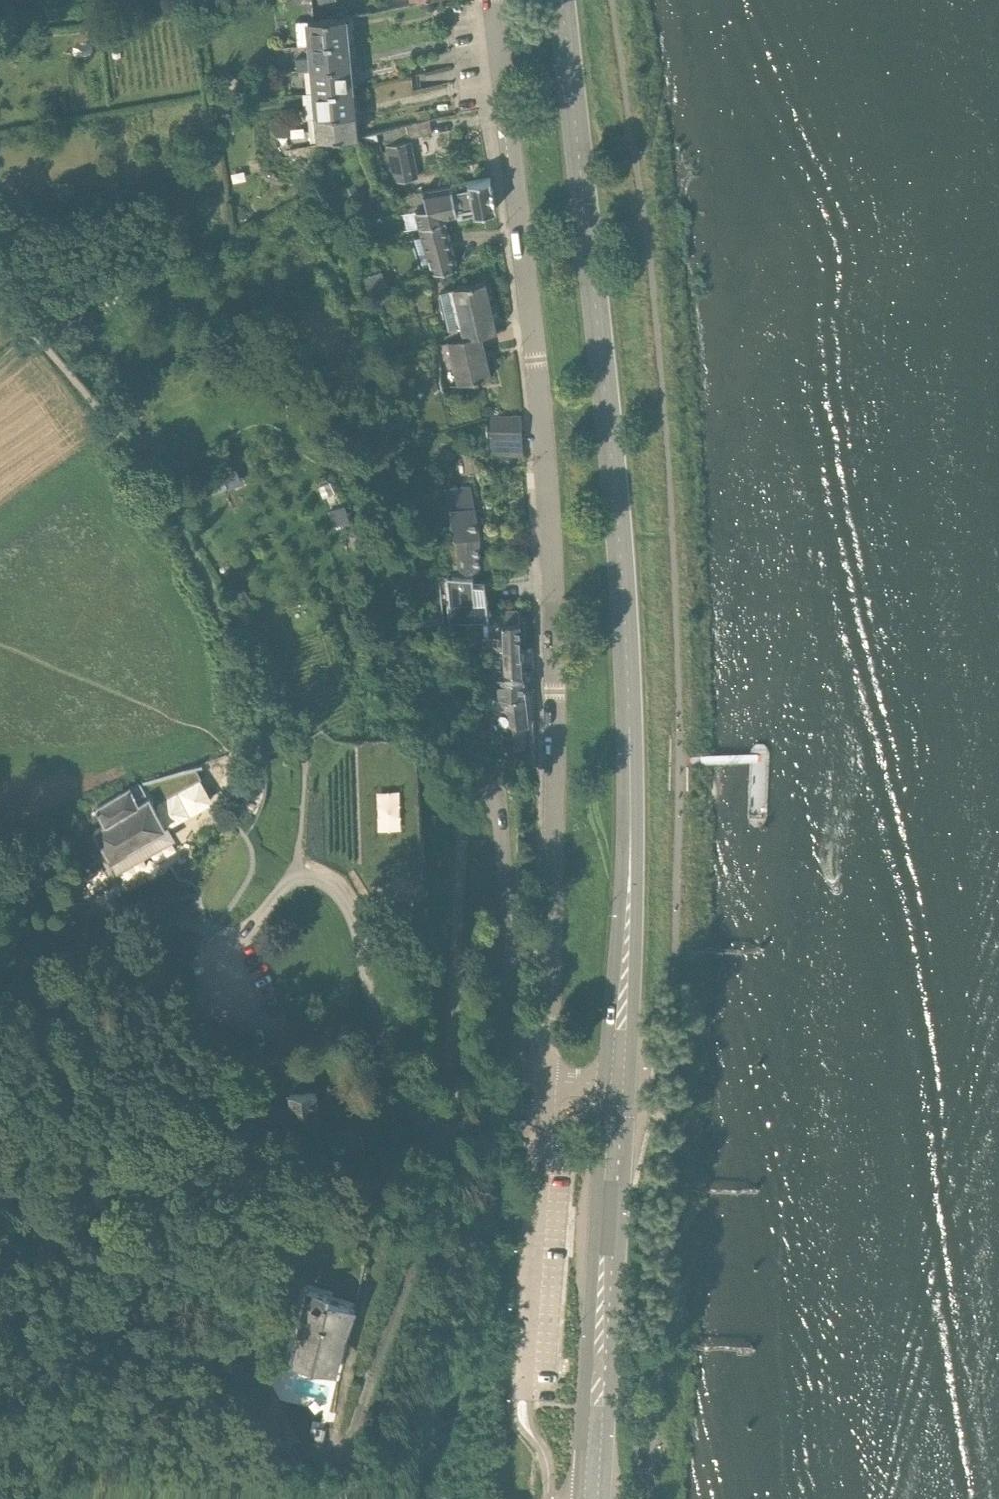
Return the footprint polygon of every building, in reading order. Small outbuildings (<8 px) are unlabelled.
[(308,46),(348,42),(345,18),(306,22),(308,46)] [(311,70),(350,66),(348,42),(308,46),(310,59),(295,61),(296,68),(310,67),(311,70)] [(313,93),(352,90),(350,66),(311,70),(313,93)] [(315,118),(354,114),(352,90),(313,93),(315,118)] [(354,114),(315,118),(318,142),(357,139),(354,114)] [(409,139),(432,135),(429,122),(406,128),(409,139)] [(410,143),(386,149),(386,154),(380,155),(386,183),(392,182),(393,183),(416,178),(410,143)] [(437,190),(442,212),(456,208),(458,219),(496,211),(489,179),(469,183),(469,184),(452,187),(437,190)] [(442,212),(437,190),(423,193),(428,210),(415,213),(430,276),(457,269),(442,212)] [(371,307),(392,301),(382,273),(362,280),(371,307)] [(464,340),(482,336),(498,333),(486,284),(474,287),(473,285),(451,291),(464,340)] [(482,336),(464,340),(447,344),(458,388),(491,378),(482,336)] [(495,460),(521,456),(518,417),(487,422),(495,460)] [(457,573),(461,572),(491,568),(490,557),(478,558),(477,539),(467,483),(441,487),(441,491),(440,492),(445,513),(449,513),(455,542),(456,542),(457,573)] [(461,572),(457,573),(458,574),(439,577),(443,626),(490,621),(484,576),(462,578),(461,572)] [(492,651),(520,650),(519,623),(518,623),(519,610),(505,611),(503,621),(492,621),(492,651)] [(520,650),(492,651),(491,674),(510,677),(521,677),(520,650)] [(523,680),(496,683),(498,701),(502,701),(503,716),(505,716),(505,729),(506,729),(508,749),(516,749),(516,746),(525,745),(523,727),(528,726),(523,680)] [(496,701),(496,693),(486,694),(486,702),(494,701),(496,701)] [(494,701),(486,702),(485,702),(486,716),(495,715),(494,701)] [(196,766),(132,787),(85,804),(89,813),(61,829),(59,830),(67,846),(70,845),(97,830),(113,858),(168,827),(155,805),(202,778),(196,766)] [(177,842),(168,827),(113,858),(104,863),(113,878),(177,842)] [(77,848),(83,869),(99,864),(93,844),(77,848)] [(410,898),(396,899),(397,911),(411,910),(410,898)] [(247,1103),(240,1122),(322,1135),(318,1092),(291,1094),(293,1112),(247,1103)] [(340,1167),(344,1164),(345,1151),(340,1150),(331,1149),(330,1163),(334,1166),(340,1167)] [(307,1322),(299,1355),(333,1363),(347,1306),(328,1302),(329,1297),(311,1293),(304,1322),(307,1322)]
